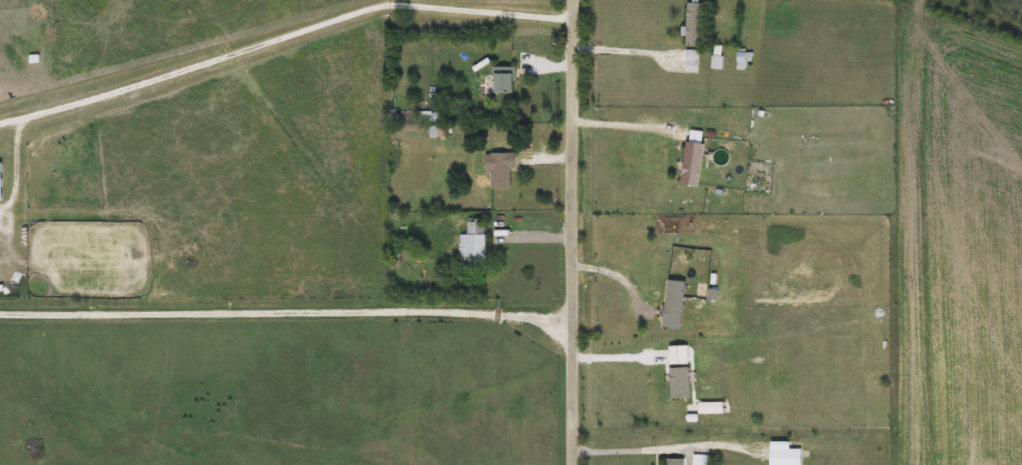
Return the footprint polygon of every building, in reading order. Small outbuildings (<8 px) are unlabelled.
[(681,46),(681,2),(698,2),(698,46),(681,46)] [(694,51),(694,72),(681,72),(681,51),(694,51)] [(509,93),(487,93),(487,67),(509,67),(509,93)] [(440,121),(414,121),(414,112),(440,112),(440,121)] [(693,187),(676,186),(680,141),(685,142),(686,131),(698,132),(693,187)] [(486,153),(509,153),(509,188),(486,188),(486,153)] [(481,269),(456,269),(456,235),(464,235),(464,219),(481,219),(481,269)] [(679,329),(659,328),(662,281),(681,282),(679,329)]
